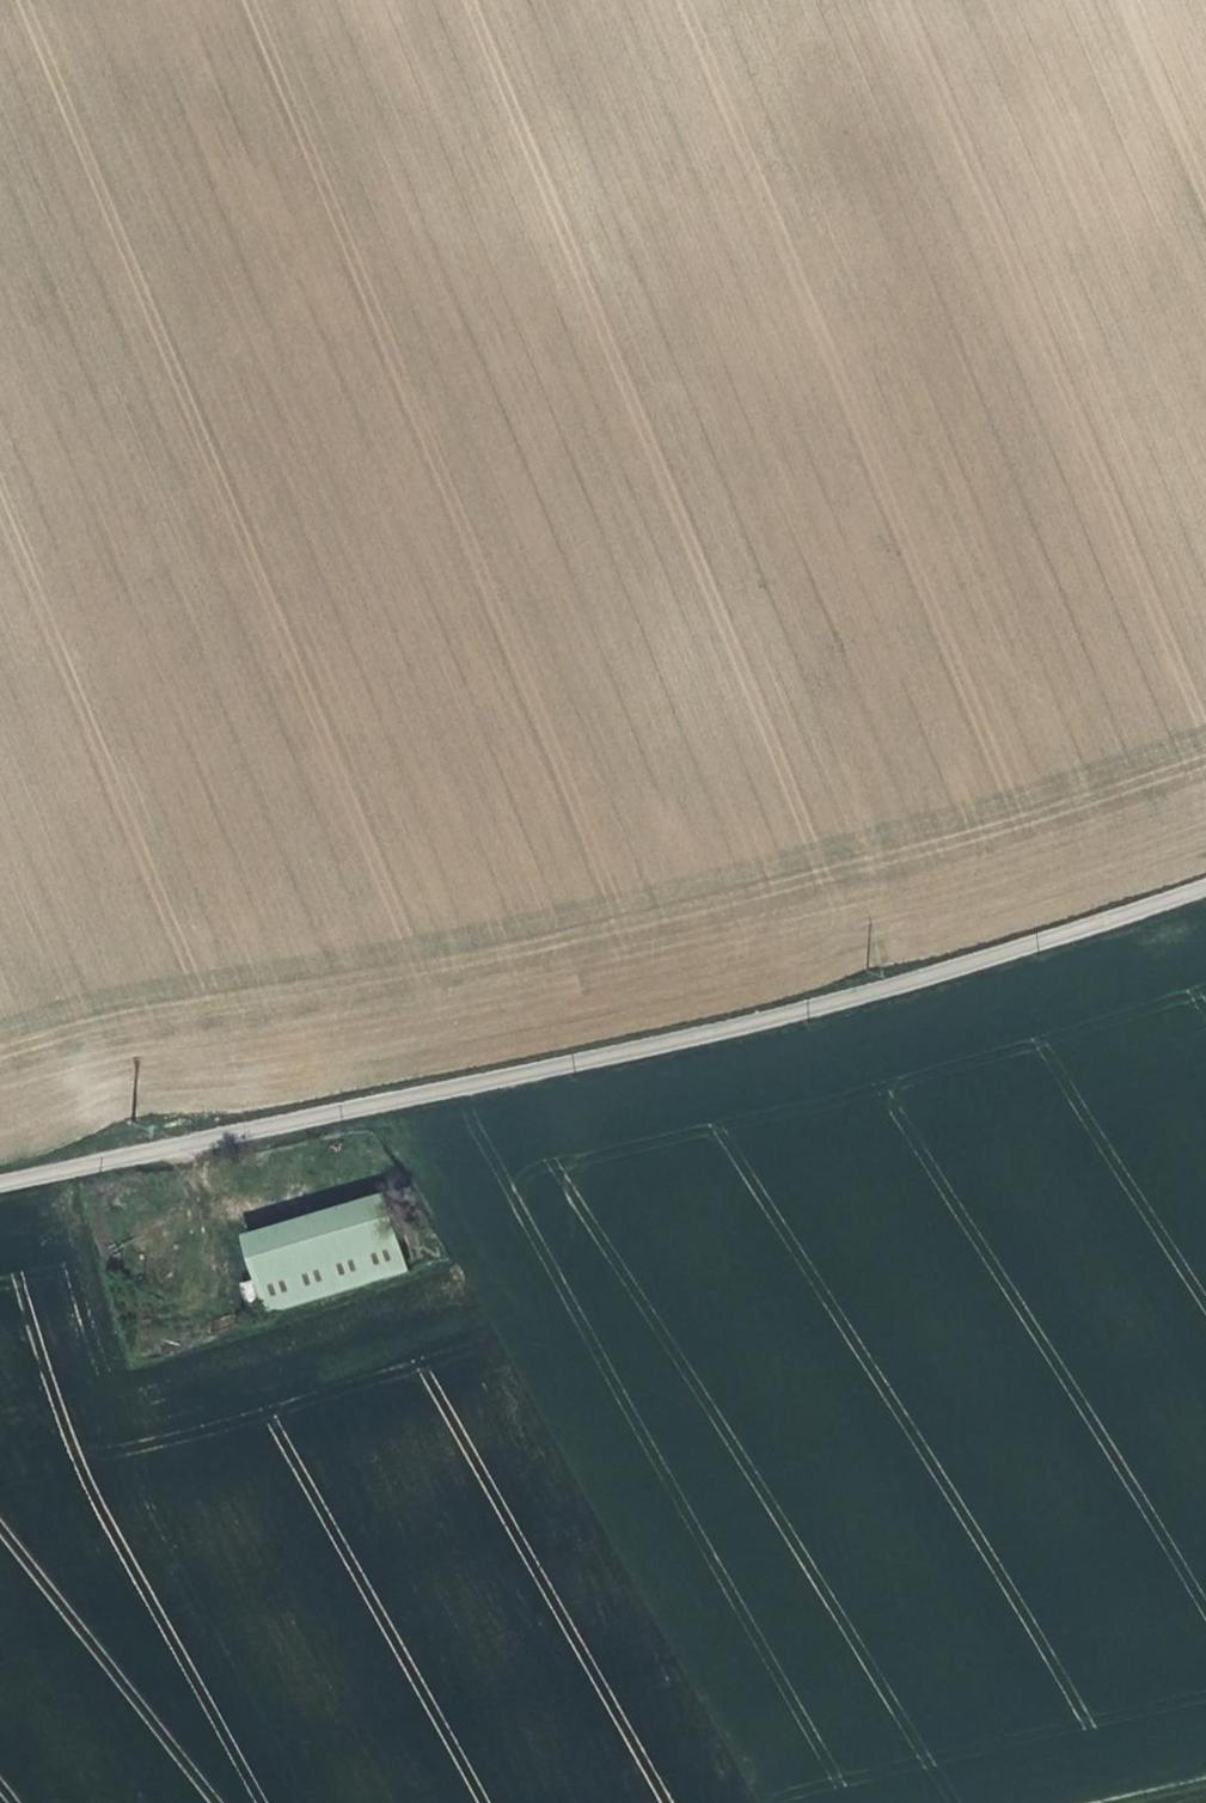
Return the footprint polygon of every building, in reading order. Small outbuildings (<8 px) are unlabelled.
[(414,1268),(392,1195),(247,1236),(267,1309),(414,1268)]
